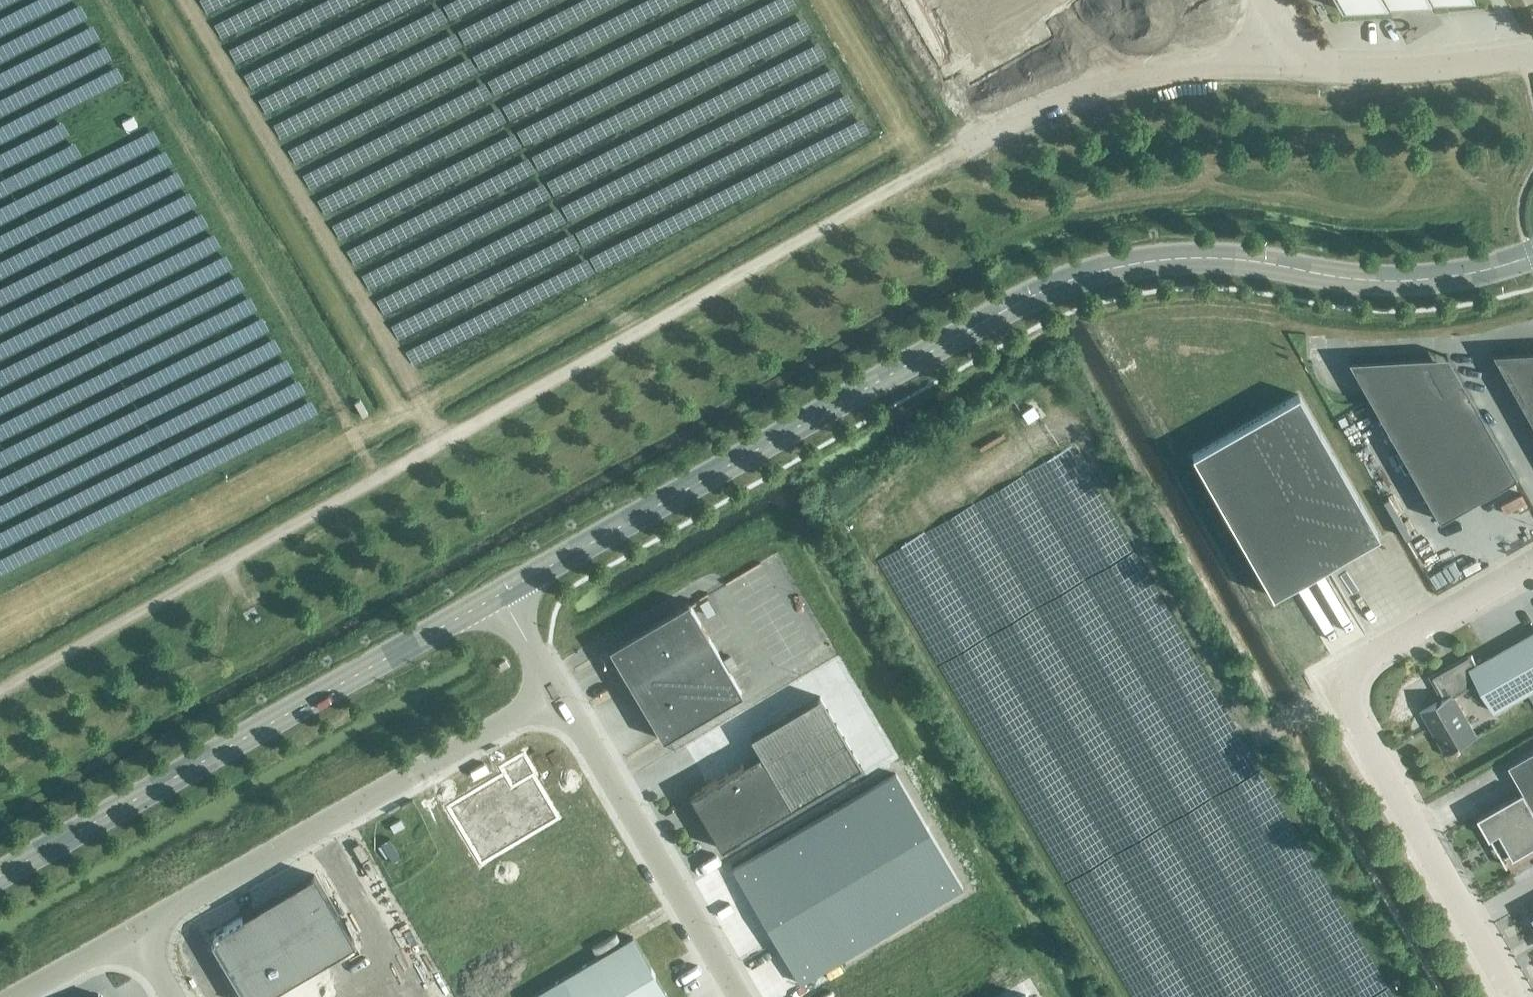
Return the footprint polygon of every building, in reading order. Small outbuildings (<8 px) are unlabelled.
[(949,35),(928,48),(945,77),(966,64),(976,81),(1045,41),(1021,0),(996,0),(946,30),(949,35)] [(1341,9),(1441,0),(1335,0),(1341,9)] [(1492,352),(1532,426),(1532,355),(1495,356),(1492,352)] [(1454,369),(1454,368),(1448,356),(1348,360),(1351,364),(1426,361),(1443,389),(1460,380),(1454,369)] [(1454,369),(1460,380),(1443,389),(1426,361),(1351,364),(1348,360),(1347,361),(1436,521),(1516,476),(1454,368),(1454,369)] [(1272,596),(1378,535),(1298,394),(1192,455),(1272,596)] [(1504,487),(1519,510),(1532,501),(1518,478),(1504,487)] [(1460,555),(1431,571),(1438,582),(1466,566),(1460,555)] [(690,604),(689,602),(609,648),(615,658),(645,710),(662,739),(667,736),(741,693),(690,604)] [(1443,755),(1485,731),(1484,730),(1475,735),(1453,696),(1477,682),(1494,711),(1532,689),(1532,632),(1477,664),(1472,654),(1432,676),(1444,697),(1419,711),(1443,755)] [(1478,816),(1507,866),(1508,865),(1506,861),(1532,845),(1532,750),(1509,764),(1524,790),(1478,816)] [(505,772),(446,805),(480,864),(559,819),(534,775),(536,773),(524,752),(501,765),(505,772)] [(688,794),(719,848),(789,807),(758,753),(688,794)] [(896,773),(733,869),(800,983),(963,888),(896,773)] [(1532,871),(1532,861),(1520,868),(1524,876),(1532,871)] [(217,949),(244,996),(281,996),(360,951),(322,882),(219,941),(217,949)] [(632,935),(528,996),(669,996),(632,935)]
